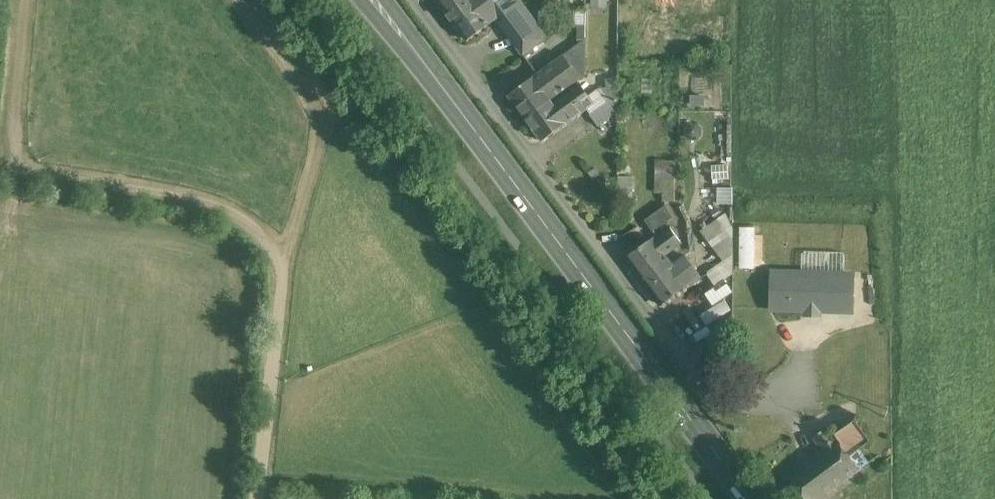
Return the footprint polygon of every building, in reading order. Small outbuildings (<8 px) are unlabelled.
[(454,23),(466,14),(458,3),(462,0),(437,0),(454,23)] [(515,0),(462,0),(458,3),(466,14),(454,23),(466,40),(467,40),(496,18),(501,25),(522,9),(515,0)] [(538,30),(522,9),(501,25),(517,46),(537,31),(538,30)] [(572,85),(585,76),(585,40),(555,62),(572,85)] [(572,85),(555,62),(509,95),(530,124),(543,114),(537,105),(548,97),(551,100),(572,85)] [(580,85),(573,91),(578,98),(585,93),(580,86),(580,85)] [(618,86),(608,87),(602,88),(608,102),(616,102),(618,102),(618,86)] [(537,105),(543,114),(530,124),(542,141),(586,109),(572,90),(558,100),(559,101),(554,104),(551,100),(548,97),(537,105)] [(599,126),(603,123),(618,112),(618,102),(608,102),(590,114),(590,115),(599,126)] [(664,177),(664,180),(664,181),(664,201),(675,201),(675,162),(675,161),(664,161),(664,167),(656,168),(657,177),(664,177)] [(633,176),(618,176),(618,196),(633,196),(633,179),(633,176)] [(666,206),(651,216),(645,220),(653,232),(674,217),(666,206)] [(732,255),(733,250),(732,229),(725,215),(702,234),(723,261),(732,255)] [(756,268),(756,227),(740,226),(739,267),(756,268)] [(670,228),(654,239),(652,240),(627,259),(639,276),(653,266),(661,275),(680,260),(673,250),(682,243),(670,228)] [(639,276),(654,296),(661,305),(700,275),(686,256),(680,260),(661,275),(653,266),(639,276)] [(714,278),(735,276),(734,263),(713,265),(714,278)] [(852,276),(774,274),(773,308),(851,311),(852,276)] [(829,427),(832,432),(835,437),(849,427),(842,418),(829,427)] [(804,465),(788,476),(804,498),(821,498),(859,471),(828,428),(815,437),(824,450),(804,465)] [(852,439),(847,432),(845,430),(835,437),(842,446),(852,439)]
